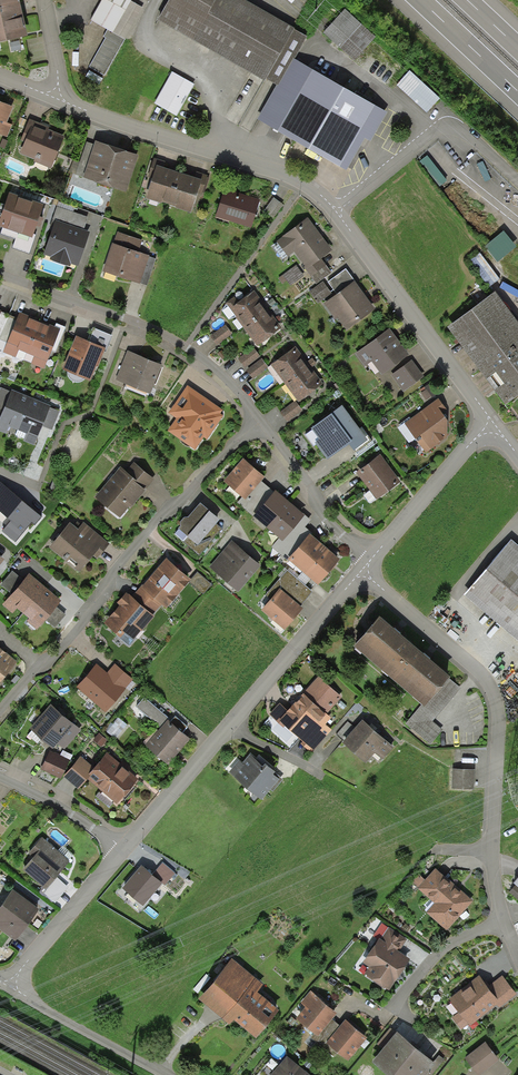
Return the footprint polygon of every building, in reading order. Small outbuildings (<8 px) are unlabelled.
[(19,0),(0,0),(0,42),(28,35),(21,9),(19,0)] [(91,20),(107,29),(124,39),(126,40),(144,8),(131,0),(102,0),(91,20)] [(158,20),(266,81),(267,79),(277,85),(279,86),(294,59),(295,59),(307,37),(295,30),(295,29),(245,0),(169,0),(158,20)] [(345,10),(324,33),(355,60),(375,37),(345,10)] [(124,39),(107,29),(103,37),(106,38),(89,67),(104,75),(124,39)] [(295,59),(294,59),(279,86),(277,85),(258,118),(347,170),(366,138),(371,141),(388,112),(295,59)] [(195,84),(172,71),(155,103),(177,115),(195,84)] [(440,99),(410,71),(397,85),(427,113),(440,99)] [(0,101),(0,134),(7,137),(12,124),(7,122),(13,106),(0,101)] [(24,126),(26,120),(20,118),(18,124),(24,126)] [(42,124),(29,119),(21,140),(25,141),(19,154),(34,160),(34,161),(51,168),(64,136),(48,129),(49,127),(42,124)] [(117,148),(95,141),(94,144),(83,177),(82,178),(126,192),(138,155),(117,148)] [(83,177),(94,144),(86,142),(76,174),(83,177)] [(447,181),(427,155),(420,161),(439,187),(447,181)] [(156,165),(163,167),(165,161),(154,158),(149,173),(153,174),(156,165)] [(491,179),(482,161),(477,164),(485,181),(491,179)] [(161,201),(168,203),(179,172),(171,169),(163,167),(156,165),(153,174),(146,198),(161,203),(161,201)] [(196,171),(194,177),(201,179),(197,193),(201,194),(202,191),(204,192),(208,178),(207,177),(208,175),(196,171)] [(186,175),(179,172),(168,203),(175,205),(174,207),(190,212),(197,193),(201,179),(194,177),(186,175)] [(225,189),(216,217),(251,229),(261,201),(250,197),(225,189)] [(10,192),(0,220),(0,226),(32,237),(36,226),(38,221),(39,216),(44,204),(10,192)] [(280,202),(273,197),(263,211),(270,215),(280,202)] [(57,207),(74,212),(75,207),(59,202),(57,207)] [(283,204),(280,202),(270,215),(273,218),(283,204)] [(53,219),(56,220),(83,229),(88,217),(74,212),(57,207),(53,219)] [(317,230),(308,218),(276,241),(278,243),(287,255),(288,256),(294,251),(305,266),(304,267),(306,270),(321,259),(333,251),(317,230)] [(83,229),(56,220),(44,254),(51,257),(50,260),(71,267),(72,264),(78,266),(90,232),(83,229)] [(517,247),(504,230),(484,247),(497,263),(517,247)] [(112,243),(103,272),(140,284),(140,283),(149,257),(149,256),(139,252),(143,240),(117,232),(114,243),(112,243)] [(282,259),(287,255),(278,243),(273,246),(282,259)] [(500,279),(480,252),(469,260),(490,287),(500,279)] [(156,259),(149,257),(140,283),(147,285),(156,259)] [(332,273),(321,259),(306,270),(317,284),(332,273)] [(304,275),(296,265),(278,278),(283,284),(287,281),(291,285),(304,275)] [(337,294),(354,281),(346,269),(328,282),(337,294)] [(332,293),(323,281),(310,291),(318,303),(332,293)] [(366,296),(354,281),(337,294),(324,304),(336,320),(337,318),(347,331),(376,309),(366,296)] [(244,328),(268,309),(262,301),(254,290),(239,302),(230,309),(244,328)] [(495,292),(448,327),(481,372),(495,391),(506,405),(517,396),(517,323),(495,292)] [(230,309),(239,302),(235,296),(226,303),(230,309)] [(268,309),(244,328),(257,346),(282,327),(273,315),(268,309)] [(1,311),(0,314),(0,339),(7,342),(18,318),(1,311)] [(19,350),(27,353),(40,322),(33,319),(31,318),(31,317),(20,312),(18,318),(7,342),(3,352),(16,358),(19,350)] [(44,324),(40,322),(27,353),(34,356),(31,363),(44,369),(51,351),(60,329),(55,327),(49,324),(48,325),(44,324)] [(56,323),(55,327),(60,329),(51,351),(55,353),(66,327),(56,323)] [(233,334),(226,324),(210,336),(217,345),(233,334)] [(88,340),(106,348),(107,348),(112,335),(93,327),(88,340)] [(382,375),(409,354),(390,327),(355,352),(365,365),(372,361),(382,375)] [(88,340),(76,336),(62,369),(68,372),(85,379),(91,381),(97,366),(98,367),(103,354),(106,348),(88,340)] [(260,357),(253,347),(238,359),(245,368),(260,357)] [(285,384),(310,365),(307,362),(303,357),(295,347),(271,365),(285,384)] [(226,356),(222,350),(217,353),(222,359),(226,356)] [(150,360),(128,351),(116,380),(150,394),(163,365),(150,360)] [(268,367),(262,358),(246,370),(253,379),(268,367)] [(312,358),(307,362),(310,365),(312,368),(317,364),(312,358)] [(424,377),(412,360),(391,375),(403,392),(424,377)] [(310,365),(285,384),(299,402),(324,384),(314,371),(312,368),(310,365)] [(83,380),(85,379),(68,372),(68,374),(68,376),(70,379),(71,380),(73,381),(76,382),(78,382),(81,382),(83,380)] [(487,397),(495,391),(481,372),(473,378),(487,397)] [(436,393),(429,384),(419,391),(426,400),(436,393)] [(222,410),(187,385),(168,412),(177,418),(167,431),(195,450),(204,437),(207,439),(223,416),(220,413),(222,410)] [(11,392),(1,387),(0,390),(0,408),(3,409),(11,392)] [(18,430),(31,397),(12,389),(11,392),(3,409),(0,418),(0,431),(6,434),(9,427),(18,430)] [(51,406),(31,397),(18,430),(26,434),(23,441),(34,445),(42,426),(50,407),(51,406)] [(438,399),(405,423),(426,453),(447,437),(447,420),(444,416),(442,413),(446,410),(438,399)] [(303,411),(295,401),(280,412),(287,422),(303,411)] [(359,429),(342,405),(311,428),(319,439),(315,443),(327,459),(349,443),(354,450),(355,449),(367,440),(359,429)] [(60,411),(50,407),(42,426),(52,430),(60,411)] [(362,427),(359,429),(367,440),(355,449),(360,455),(375,445),(362,427)] [(394,471),(380,454),(356,473),(370,490),(377,498),(377,499),(401,480),(394,471)] [(265,477),(243,458),(224,481),(242,498),(245,500),(262,481),(265,477)] [(155,479),(134,462),(126,471),(136,480),(135,481),(146,490),(155,479)] [(126,471),(120,466),(95,497),(120,518),(129,506),(131,508),(143,494),(146,490),(135,481),(136,480),(126,471)] [(0,481),(0,512),(10,521),(3,531),(15,542),(32,522),(35,525),(42,517),(0,481)] [(274,492),(262,481),(245,500),(242,498),(237,503),(253,516),(274,492)] [(253,516),(268,529),(291,503),(276,490),(274,492),(253,516)] [(370,504),(377,498),(370,490),(363,495),(370,504)] [(181,526),(178,528),(179,529),(174,534),(198,555),(222,528),(216,523),(220,519),(200,503),(188,517),(184,517),(180,522),(181,526)] [(291,503),(268,529),(279,538),(283,541),(305,515),(291,503)] [(311,520),(305,515),(283,541),(279,538),(272,547),(287,560),(288,559),(310,534),(312,535),(313,533),(305,527),(311,520)] [(110,543),(84,522),(78,529),(71,522),(50,547),(80,573),(94,556),(97,559),(101,554),(110,543)] [(288,559),(303,572),(325,546),(312,535),(310,534),(288,559)] [(511,539),(464,595),(517,641),(517,546),(511,539)] [(247,554),(232,541),(210,567),(238,592),(261,566),(247,554)] [(325,546),(303,572),(318,585),(341,559),(325,546)] [(191,579),(166,558),(144,584),(142,587),(162,604),(167,608),(189,582),(191,580),(191,579)] [(313,592),(287,570),(266,595),(271,600),(279,589),(300,606),(313,592)] [(12,594),(24,580),(13,571),(1,584),(12,594)] [(213,584),(198,572),(191,579),(191,580),(189,582),(203,595),(213,584)] [(17,609),(23,613),(46,587),(40,582),(29,573),(24,580),(12,594),(2,604),(13,613),(17,609)] [(142,587),(144,584),(143,583),(132,596),(153,615),(162,604),(142,587)] [(50,591),(46,587),(23,613),(29,619),(27,621),(37,630),(45,620),(56,607),(62,600),(50,591)] [(300,606),(279,589),(271,600),(261,610),(285,630),(303,608),(300,606)] [(128,594),(126,592),(117,603),(120,605),(104,623),(129,645),(141,631),(142,631),(155,616),(153,615),(132,596),(129,594),(128,594)] [(66,615),(56,607),(45,620),(55,628),(66,615)] [(354,646),(390,677),(416,648),(397,631),(380,616),(354,646)] [(17,661),(2,650),(0,647),(0,682),(17,661)] [(416,648),(390,677),(422,705),(425,707),(449,678),(450,677),(428,658),(416,648)] [(107,674),(96,664),(76,688),(106,713),(126,690),(125,689),(107,674)] [(115,665),(107,674),(125,689),(133,680),(115,665)] [(342,697),(319,676),(300,696),(301,697),(288,710),(279,720),(285,726),(303,741),(301,743),(312,753),(332,730),(326,724),(331,718),(327,714),(342,697)] [(461,688),(449,678),(425,707),(422,705),(406,724),(430,744),(442,729),(433,721),(461,688)] [(170,722),(171,720),(144,698),(137,707),(161,727),(167,720),(170,722)] [(279,720),(288,710),(279,703),(269,714),(283,728),(285,726),(279,720)] [(51,704),(30,728),(32,730),(41,738),(53,749),(58,744),(65,749),(81,730),(51,704)] [(171,720),(170,722),(182,733),(188,727),(175,716),(171,720)] [(127,725),(118,717),(106,732),(115,739),(127,725)] [(170,722),(167,720),(161,727),(144,745),(167,764),(177,752),(189,739),(182,733),(170,722)] [(373,729),(362,720),(355,727),(344,740),(342,743),(366,763),(375,753),(382,759),(394,747),(373,729)] [(344,740),(355,727),(348,721),(337,733),(344,740)] [(37,743),(41,738),(32,730),(28,735),(37,743)] [(107,740),(99,733),(93,740),(101,747),(107,740)] [(70,760),(50,750),(41,769),(61,778),(70,760)] [(117,804),(138,779),(128,770),(129,768),(126,765),(123,762),(121,765),(107,753),(96,766),(89,774),(90,776),(88,779),(117,804)] [(272,769),(251,753),(242,763),(239,760),(229,772),(262,800),(280,779),(273,774),(275,772),(272,769)] [(96,766),(83,754),(64,776),(79,789),(88,779),(90,776),(89,774),(96,766)] [(474,769),(453,769),(452,788),(474,789),(474,769)] [(69,861),(43,837),(27,855),(32,859),(22,870),(46,891),(59,875),(69,861)] [(163,862),(153,874),(162,883),(165,885),(175,873),(163,862)] [(149,871),(141,865),(122,888),(143,906),(162,883),(153,874),(149,871)] [(459,888),(436,868),(425,880),(418,887),(417,888),(434,903),(427,912),(447,931),(473,901),(459,888)] [(418,887),(425,880),(419,874),(412,881),(418,887)] [(516,885),(510,892),(517,900),(517,887),(516,885)] [(13,889),(0,906),(0,930),(15,941),(23,929),(39,909),(13,889)] [(407,940),(389,927),(381,939),(399,952),(407,940)] [(381,939),(379,938),(363,962),(369,967),(365,974),(367,976),(366,977),(384,989),(385,988),(389,990),(410,959),(405,956),(399,952),(381,939)] [(256,1037),(279,1010),(257,992),(263,985),(232,958),(198,999),(230,1025),(234,1020),(256,1037)] [(488,986),(480,975),(449,1000),(452,1002),(451,1003),(459,1013),(452,1018),(461,1030),(469,1024),(470,1026),(497,1004),(499,1002),(488,986)] [(517,994),(502,976),(488,986),(499,1002),(497,1004),(500,1008),(517,994)] [(337,1013),(310,991),(301,1003),(305,1007),(296,1018),(315,1034),(318,1036),(332,1019),(335,1016),(337,1013)] [(340,1026),(332,1019),(318,1036),(315,1034),(311,1038),(334,1057),(338,1052),(327,1042),(340,1026)] [(367,1037),(346,1019),(343,1023),(340,1026),(327,1042),(338,1052),(348,1061),(367,1037)] [(383,1049),(397,1032),(391,1027),(377,1044),(383,1049)] [(397,1032),(383,1049),(372,1062),(388,1074),(426,1074),(435,1064),(433,1062),(397,1032)] [(485,1042),(465,1058),(478,1074),(480,1074),(499,1060),(485,1042)] [(444,1059),(439,1055),(433,1062),(435,1064),(426,1074),(432,1074),(444,1059)] [(287,1056),(270,1074),(310,1074),(287,1056)]
